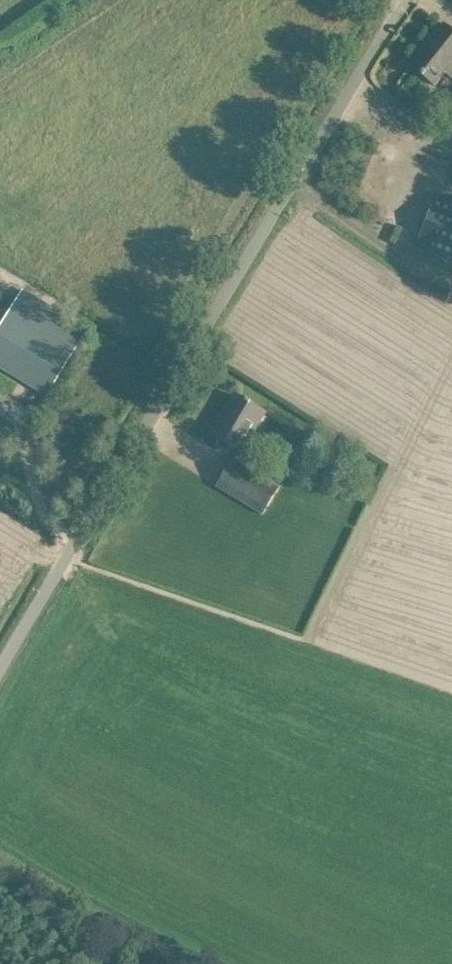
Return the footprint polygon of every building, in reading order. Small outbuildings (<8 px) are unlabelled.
[(443,25),(410,66),(434,85),(445,71),(451,76),(451,31),(443,25)] [(415,247),(451,261),(451,201),(435,195),(415,247)] [(40,317),(46,307),(24,293),(0,330),(0,358),(50,390),(80,341),(40,317)] [(269,413),(247,399),(246,401),(235,395),(211,434),(244,454),(269,413)] [(274,483),(233,459),(217,486),(259,511),(274,483)]
